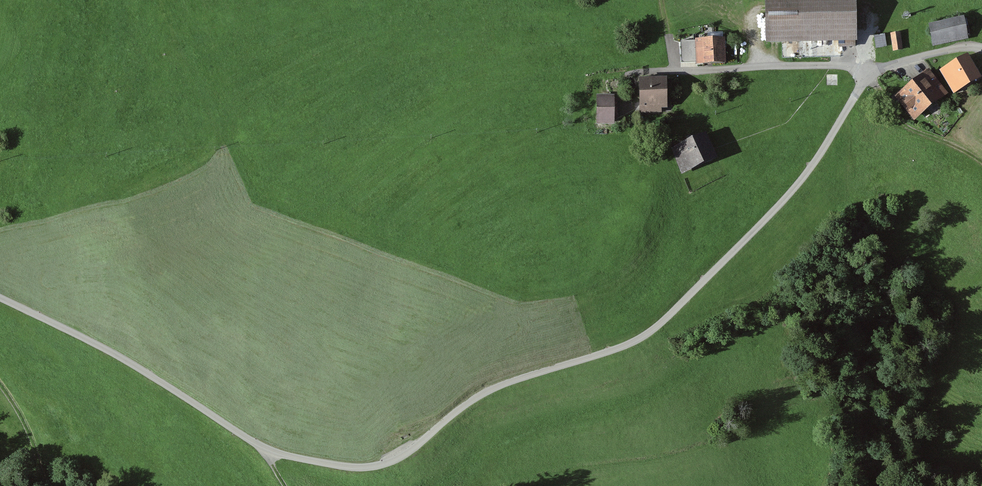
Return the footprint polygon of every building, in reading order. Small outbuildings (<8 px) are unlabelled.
[(851,0),(766,2),(767,41),(780,41),(837,40),(837,46),(841,46),(852,46),(851,0)] [(927,26),(931,43),(965,36),(962,19),(927,26)] [(890,35),(892,49),(899,48),(897,34),(890,35)] [(884,35),(876,37),(877,48),(886,46),(884,35)] [(701,60),(701,62),(723,62),(722,39),(694,40),(695,61),(701,60)] [(695,61),(694,40),(681,40),(682,62),(695,61)] [(939,70),(951,90),(977,75),(965,55),(939,70)] [(897,99),(911,116),(942,92),(927,72),(913,82),(895,97),(897,99)] [(663,106),(663,101),(662,79),(640,79),(638,79),(638,112),(659,111),(659,106),(663,106)] [(594,121),(611,121),(612,98),(595,98),(594,121)] [(708,158),(713,156),(708,145),(704,136),(703,134),(669,149),(679,171),(708,158)]
